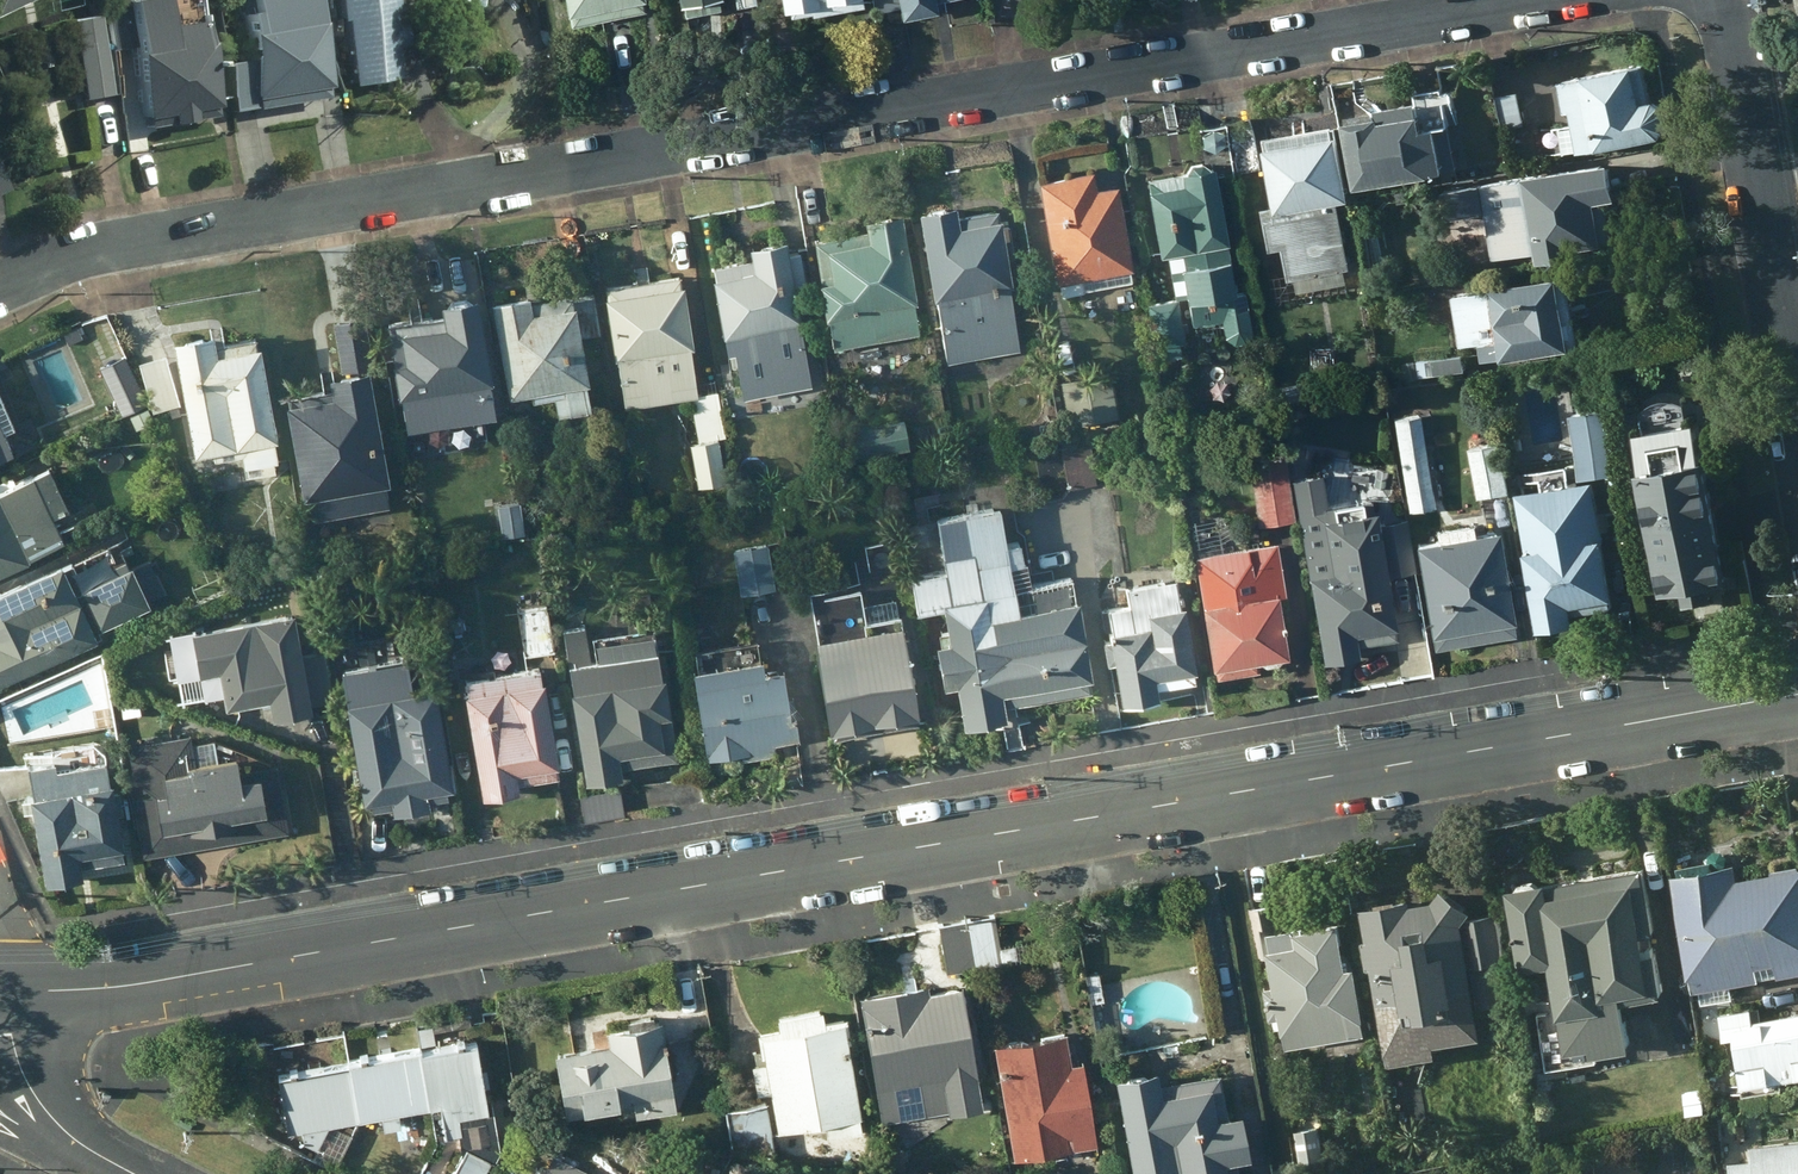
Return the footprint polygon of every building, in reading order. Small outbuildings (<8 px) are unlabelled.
[(18,0),(0,0),(0,9),(18,0)] [(116,51),(134,48),(147,115),(152,115),(153,124),(221,111),(219,102),(208,40),(221,37),(214,1),(169,10),(167,0),(106,0),(116,51)] [(332,97),(319,19),(316,0),(250,0),(252,7),(240,9),(248,57),(226,61),(234,110),(255,106),(257,110),(332,97)] [(340,21),(343,20),(355,85),(399,76),(395,47),(405,45),(402,25),(393,24),(390,11),(397,8),(395,0),(337,0),(340,21)] [(563,22),(641,8),(640,0),(559,0),(563,22)] [(675,4),(678,3),(680,14),(716,7),(715,0),(674,0),(675,4)] [(872,5),(871,0),(788,0),(790,10),(797,8),(799,15),(819,11),(820,15),(872,5)] [(907,13),(942,6),(940,0),(904,0),(907,13)] [(86,14),(58,20),(77,100),(104,94),(86,14)] [(1649,100),(1642,64),(1558,81),(1564,112),(1570,111),(1572,125),(1559,127),(1563,152),(1658,135),(1663,128),(1663,120),(1661,113),(1658,105),(1651,100),(1649,100)] [(1518,92),(1496,95),(1502,128),(1524,125),(1518,92)] [(1375,116),(1341,122),(1353,190),(1441,174),(1432,126),(1420,129),(1415,101),(1373,108),(1375,116)] [(1283,248),(1288,280),(1350,269),(1338,203),(1348,200),(1335,135),(1332,135),(1331,124),(1262,137),(1264,148),(1261,149),(1272,206),(1261,206),(1269,252),(1283,248)] [(1613,199),(1607,162),(1520,174),(1520,180),(1466,187),(1477,263),(1534,255),(1535,263),(1572,257),(1571,249),(1611,243),(1605,200),(1613,199)] [(1205,168),(1200,163),(1188,164),(1187,164),(1182,172),(1152,178),(1145,180),(1147,191),(1145,191),(1153,233),(1157,256),(1164,255),(1164,256),(1165,258),(1172,296),(1185,294),(1185,296),(1188,310),(1191,326),(1219,321),(1219,323),(1222,338),(1232,343),(1233,344),(1234,345),(1244,343),(1248,335),(1248,334),(1241,292),(1233,293),(1230,293),(1210,168),(1205,168)] [(1088,171),(1033,180),(1053,283),(1056,282),(1059,296),(1129,282),(1127,271),(1129,270),(1113,185),(1092,189),(1088,171)] [(950,204),(912,210),(927,299),(932,298),(942,363),(1019,350),(1004,258),(1009,257),(1004,226),(998,227),(995,209),(952,216),(950,204)] [(860,229),(807,239),(815,281),(811,282),(817,318),(821,318),(826,349),(918,333),(897,216),(859,222),(860,229)] [(745,258),(705,266),(722,359),(764,351),(766,360),(798,354),(793,322),(795,322),(779,240),(742,247),(745,258)] [(693,395),(672,276),(601,288),(602,296),(598,297),(608,359),(613,358),(622,407),(693,395)] [(1577,350),(1566,276),(1487,287),(1488,290),(1451,296),(1458,347),(1479,344),(1481,360),(1498,358),(1499,362),(1577,350)] [(590,293),(566,297),(575,337),(599,332),(590,293)] [(522,295),(485,303),(504,399),(528,394),(530,403),(551,399),(555,418),(586,412),(563,294),(523,302),(522,295)] [(395,398),(403,432),(488,415),(482,382),(480,382),(464,296),(429,303),(432,314),(381,324),(389,364),(384,365),(390,399),(395,398)] [(1175,300),(1144,305),(1153,360),(1183,356),(1175,300)] [(361,316),(331,323),(340,373),(371,367),(361,316)] [(203,333),(163,340),(186,457),(209,453),(210,462),(237,456),(242,478),(271,472),(269,464),(274,463),(249,337),(207,346),(203,333)] [(1464,371),(1462,354),(1417,360),(1419,377),(1464,371)] [(159,355),(133,362),(150,414),(175,406),(159,355)] [(302,500),(307,521),(383,506),(379,486),(383,485),(360,369),(321,377),(323,389),(280,397),(282,404),(278,405),(297,501),(302,500)] [(1107,372),(1057,381),(1065,426),(1115,417),(1107,372)] [(1300,383),(1274,387),(1277,408),(1304,403),(1300,383)] [(695,441),(686,442),(693,488),(722,483),(715,439),(722,438),(715,391),(699,394),(700,397),(688,399),(695,441)] [(1607,410),(1569,415),(1578,479),(1616,472),(1607,410)] [(842,416),(849,459),(906,449),(901,421),(874,426),(871,411),(842,416)] [(1419,413),(1391,418),(1406,512),(1434,508),(1419,413)] [(1707,419),(1645,429),(1652,467),(1649,468),(1671,592),(1695,588),(1698,606),(1725,601),(1722,584),(1739,581),(1717,455),(1713,456),(1707,419)] [(1088,443),(1058,448),(1064,489),(1094,485),(1088,443)] [(1499,443),(1468,448),(1477,499),(1508,493),(1499,443)] [(1284,463),(1248,469),(1256,526),(1293,521),(1284,463)] [(58,544),(45,516),(61,508),(40,466),(0,485),(0,572),(58,544)] [(1319,475),(1288,480),(1320,662),(1355,656),(1353,647),(1395,640),(1370,498),(1325,506),(1319,475)] [(1594,479),(1515,493),(1525,551),(1521,551),(1536,633),(1571,626),(1569,616),(1612,609),(1600,542),(1605,541),(1594,479)] [(132,494),(120,499),(125,510),(136,506),(132,494)] [(947,684),(956,728),(1001,720),(999,708),(1088,690),(1066,579),(1024,587),(1016,542),(1000,545),(993,506),(928,518),(938,571),(902,577),(908,611),(934,606),(938,631),(931,631),(933,643),(928,645),(935,686),(947,684)] [(147,517),(113,532),(126,555),(157,542),(147,517)] [(1412,572),(1403,519),(1376,524),(1385,577),(1412,572)] [(1434,539),(1410,543),(1427,637),(1429,637),(1431,650),(1512,636),(1493,529),(1470,533),(1470,523),(1433,530),(1434,539)] [(1275,542),(1190,556),(1208,672),(1211,671),(1213,679),(1256,672),(1255,664),(1286,659),(1276,598),(1284,596),(1275,542)] [(764,545),(730,550),(738,596),(772,591),(764,545)] [(89,640),(87,637),(101,631),(102,614),(96,601),(100,598),(82,562),(74,559),(68,562),(54,568),(52,564),(0,588),(0,680),(89,640)] [(1102,665),(1109,665),(1117,706),(1155,700),(1153,690),(1193,683),(1175,580),(1122,589),(1125,606),(1100,610),(1105,640),(1098,642),(1102,665)] [(817,654),(808,656),(823,734),(839,731),(841,739),(913,725),(887,601),(859,606),(856,589),(806,600),(817,654)] [(544,606),(516,610),(523,657),(552,653),(544,606)] [(306,713),(285,613),(184,631),(191,677),(211,673),(217,710),(262,703),(266,719),(306,713)] [(587,661),(580,627),(559,630),(566,666),(587,661)] [(568,692),(562,692),(580,785),(616,779),(614,769),(671,758),(656,677),(653,677),(648,653),(652,653),(649,630),(588,642),(592,661),(563,667),(568,692)] [(692,671),(686,672),(700,760),(737,754),(738,761),(772,756),(770,746),(795,742),(791,718),(783,719),(780,697),(783,697),(778,671),(758,674),(753,640),(689,651),(692,671)] [(330,702),(319,652),(296,657),(306,707),(330,702)] [(364,698),(338,703),(356,806),(365,804),(366,813),(385,810),(386,816),(424,810),(423,803),(442,800),(441,792),(446,790),(428,689),(405,693),(400,665),(359,672),(364,698)] [(533,666),(454,681),(475,799),(513,793),(511,784),(552,777),(533,666)] [(119,766),(138,858),(285,833),(273,765),(228,772),(225,758),(213,760),(209,739),(187,743),(185,735),(123,745),(126,764),(119,766)] [(104,791),(97,760),(48,769),(46,760),(18,766),(25,797),(20,798),(38,888),(76,881),(74,868),(118,861),(108,814),(116,812),(111,790),(104,791)] [(614,785),(577,792),(583,818),(619,810),(614,785)] [(1669,867),(1689,982),(1797,962),(1797,860),(1735,871),(1732,857),(1669,867)] [(1652,926),(1641,861),(1542,877),(1541,873),(1503,879),(1517,960),(1547,955),(1556,1007),(1537,1011),(1545,1064),(1595,1056),(1593,1045),(1625,1040),(1617,990),(1658,983),(1652,944),(1641,945),(1637,929),(1652,926)] [(1470,903),(1439,882),(1430,894),(1408,897),(1407,893),(1358,901),(1364,934),(1384,1046),(1479,1030),(1473,998),(1503,992),(1496,956),(1503,954),(1495,910),(1461,915),(1470,903)] [(1363,1030),(1351,963),(1342,965),(1335,919),(1293,926),(1292,921),(1282,923),(1279,901),(1249,906),(1258,956),(1266,954),(1270,980),(1262,982),(1268,1015),(1277,1014),(1282,1044),(1363,1030)] [(995,915),(940,926),(951,976),(1005,965),(995,915)] [(853,989),(878,1119),(941,1107),(942,1113),(976,1106),(952,980),(920,986),(918,976),(853,989)] [(1753,1014),(1751,1002),(1718,1007),(1722,1033),(1733,1031),(1733,1032),(1739,1078),(1740,1077),(1797,1069),(1797,1007),(1753,1014)] [(774,1088),(782,1128),(865,1114),(847,1014),(827,1017),(825,1005),(783,1014),(785,1023),(761,1027),(766,1053),(770,1052),(771,1059),(758,1062),(764,1091),(774,1088)] [(596,1020),(600,1038),(547,1047),(559,1113),(624,1101),(626,1113),(667,1104),(651,1011),(596,1020)] [(1058,1025),(987,1038),(1007,1157),(1091,1142),(1076,1056),(1064,1058),(1058,1025)] [(417,1048),(426,1105),(441,1103),(446,1136),(466,1133),(463,1114),(492,1109),(480,1038),(417,1048)] [(349,1059),(360,1117),(426,1105),(417,1048),(349,1059)] [(282,1071),(293,1129),(360,1117),(349,1059),(282,1071)] [(1107,1070),(1125,1173),(1232,1173),(1228,1155),(1241,1152),(1233,1107),(1222,1110),(1215,1070),(1151,1081),(1149,1063),(1107,1070)] [(358,1134),(335,1123),(319,1158),(342,1169),(358,1134)] [(1326,1123),(1300,1127),(1307,1167),(1333,1162),(1326,1123)] [(1759,1137),(1761,1152),(1737,1155),(1739,1173),(1797,1173),(1797,1134),(1759,1137)] [(470,1148),(457,1173),(489,1173),(496,1161),(470,1148)] [(590,1173),(548,1152),(543,1162),(536,1158),(528,1173),(590,1173)]
